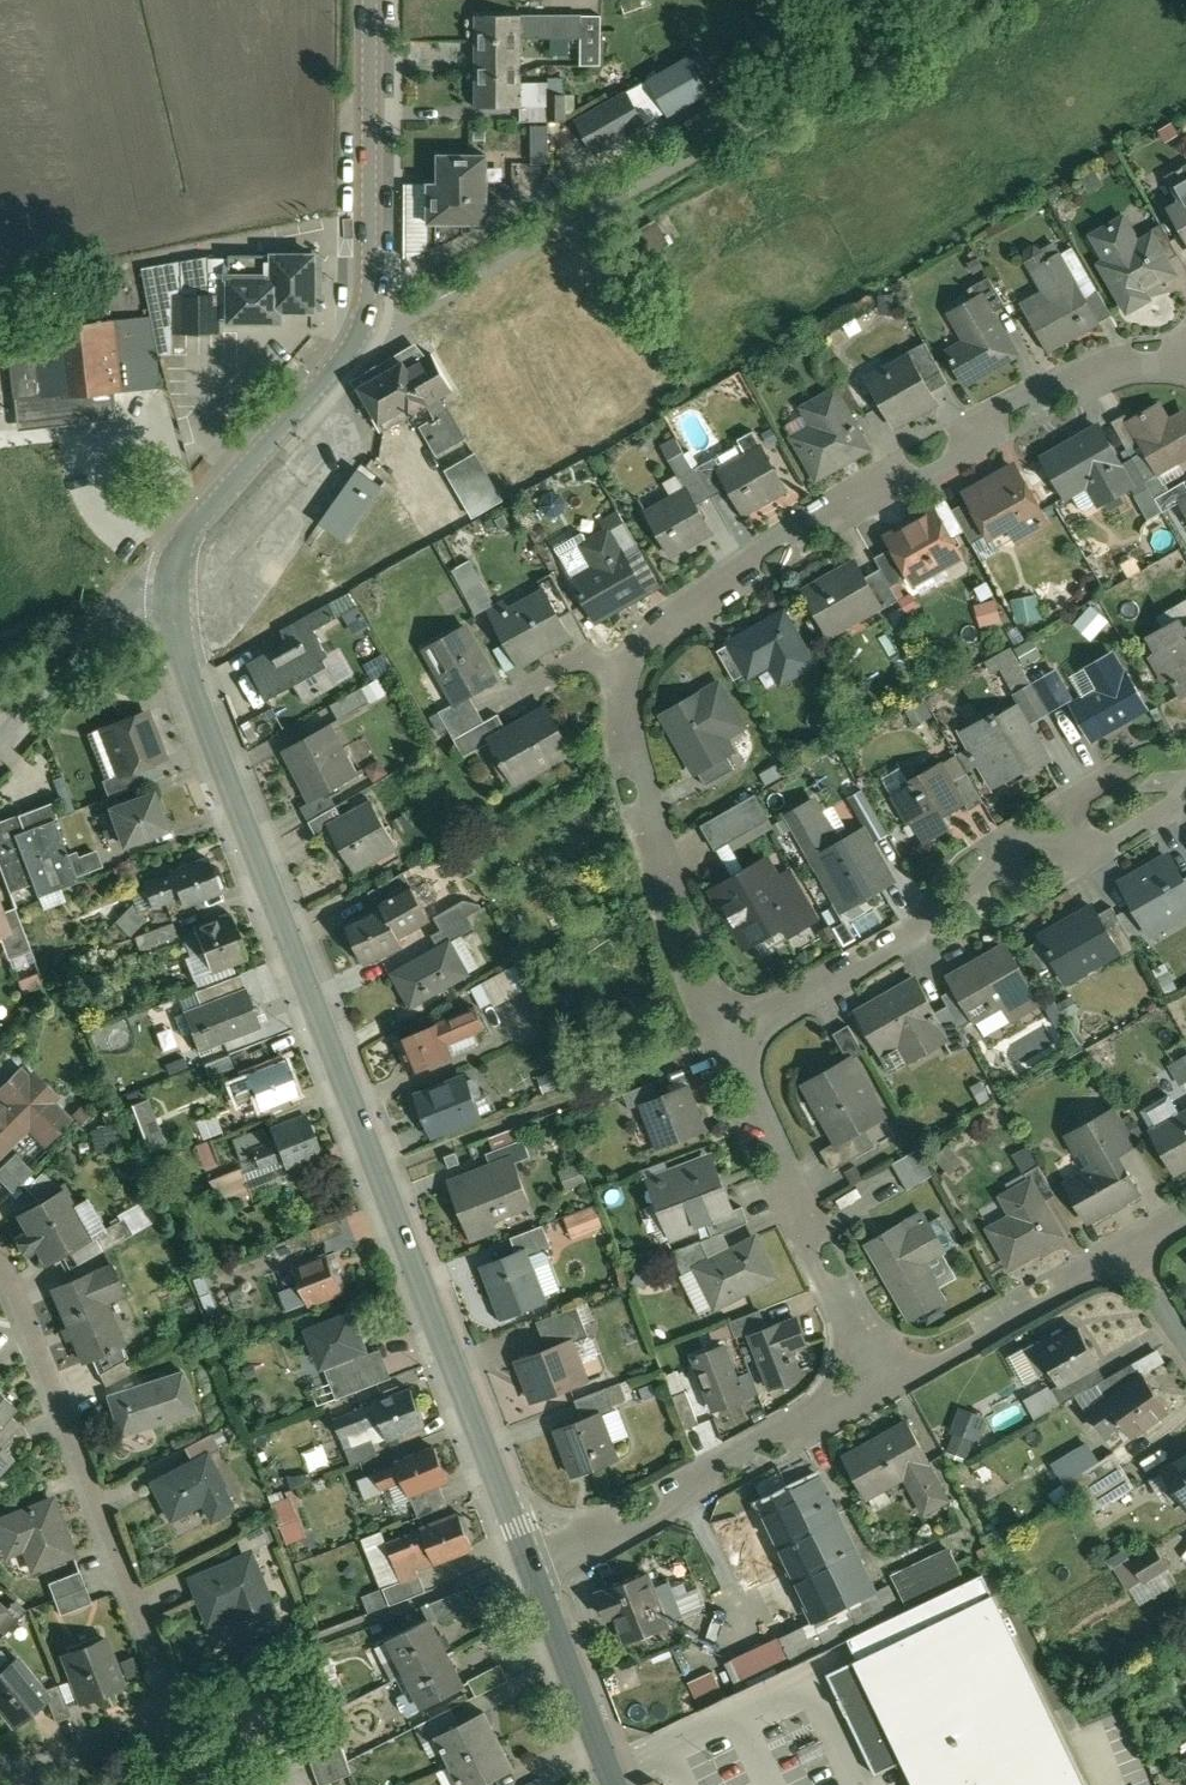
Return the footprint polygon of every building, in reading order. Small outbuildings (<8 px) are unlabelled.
[(641,0),(620,0),(624,11),(642,4),(641,0)] [(476,15),(476,40),(522,40),(522,15),(476,15)] [(581,17),(581,52),(600,52),(601,17),(581,17)] [(476,40),(476,75),(522,75),(522,40),(476,40)] [(650,83),(667,113),(708,89),(691,59),(650,83)] [(476,75),(476,107),(522,107),(522,105),(538,105),(538,83),(522,83),(522,75),(476,75)] [(576,120),(595,153),(646,124),(627,91),(576,120)] [(548,94),(548,122),(567,121),(567,93),(548,94)] [(532,136),(547,136),(547,127),(533,127),(532,136)] [(485,140),(485,131),(474,131),(474,140),(485,140)] [(440,183),(429,183),(429,223),(437,223),(437,241),(442,245),(464,234),(464,223),(488,223),(488,199),(513,199),(513,187),(506,187),(506,182),(488,182),(488,154),(440,154),(440,183)] [(1185,167),(1180,171),(1181,173),(1171,179),(1185,206),(1185,168),(1185,167)] [(1176,217),(1185,235),(1185,212),(1176,217)] [(1151,236),(1139,243),(1125,219),(1102,232),(1116,257),(1103,264),(1129,309),(1149,298),(1144,289),(1174,271),(1168,261),(1153,235),(1151,236)] [(1180,254),(1163,224),(1149,232),(1151,236),(1153,235),(1168,261),(1180,254)] [(1063,253),(1039,267),(1054,295),(1027,309),(1051,353),(1103,324),(1102,322),(1089,299),(1063,253)] [(183,261),(142,269),(148,298),(151,315),(152,317),(159,355),(172,355),(172,335),(209,334),(222,334),(222,318),(229,318),(229,320),(281,321),(281,311),(316,311),(316,309),(316,257),(316,255),(230,254),(230,257),(183,263),(183,261)] [(1008,306),(992,278),(972,289),(978,300),(987,295),(996,313),(1008,306)] [(1114,315),(1101,292),(1089,299),(1102,322),(1114,315)] [(978,300),(953,314),(968,340),(949,350),(967,383),(1019,354),(996,313),(987,295),(978,300)] [(21,356),(10,358),(14,399),(31,398),(50,396),(59,395),(59,398),(123,391),(123,390),(159,386),(157,367),(152,317),(151,315),(132,317),(134,342),(118,343),(115,320),(93,322),(93,320),(89,317),(85,318),(83,321),(83,323),(18,330),(21,356)] [(950,382),(927,342),(910,352),(913,357),(933,392),(950,382)] [(422,359),(416,348),(358,381),(385,428),(452,389),(431,353),(422,359)] [(933,392),(913,357),(871,381),(895,423),(937,400),(933,392)] [(863,406),(847,378),(834,385),(837,391),(839,390),(851,413),(863,406)] [(851,413),(839,390),(837,391),(816,403),(826,421),(797,437),(820,478),(845,464),(844,462),(854,457),(854,458),(871,449),(851,413)] [(1170,419),(1161,403),(1131,420),(1130,420),(1141,440),(1160,472),(1161,471),(1161,470),(1179,459),(1180,461),(1185,457),(1185,424),(1180,414),(1170,419)] [(466,438),(450,411),(424,426),(440,454),(466,438)] [(1131,420),(1128,414),(1114,422),(1128,447),(1141,440),(1130,420),(1131,420)] [(1100,427),(1046,457),(1068,496),(1091,483),(1092,484),(1098,481),(1108,498),(1101,502),(1101,503),(1132,486),(1133,485),(1122,465),(1100,427)] [(663,444),(682,477),(694,470),(676,438),(663,444)] [(722,469),(721,469),(731,487),(744,511),(786,488),(763,446),(722,469)] [(477,454),(449,470),(476,516),(504,500),(477,454)] [(716,457),(697,468),(713,497),(731,487),(721,469),(722,469),(716,457)] [(1151,487),(1134,458),(1122,465),(1133,485),(1132,486),(1137,495),(1151,487)] [(713,497),(697,468),(694,470),(682,477),(689,490),(690,490),(699,504),(713,497)] [(1019,469),(992,484),(990,481),(967,494),(971,500),(990,533),(1016,518),(1026,535),(1049,521),(1039,503),(1040,499),(1036,492),(1032,491),(1019,469)] [(363,472),(326,525),(346,539),(383,486),(363,472)] [(1157,498),(1165,512),(1182,502),(1185,500),(1185,482),(1185,481),(1157,498)] [(689,490),(648,512),(672,554),(713,530),(699,504),(690,490),(689,490)] [(990,533),(971,500),(954,509),(973,543),(990,533)] [(937,509),(905,528),(906,531),(890,540),(894,547),(911,576),(936,562),(940,569),(964,556),(937,509)] [(627,522),(586,544),(587,546),(590,544),(602,564),(575,579),(598,621),(649,592),(631,559),(644,551),(627,522)] [(894,547),(876,557),(883,569),(893,587),(911,576),(894,547)] [(456,568),(478,614),(498,605),(476,559),(456,568)] [(857,564),(826,582),(825,580),(807,590),(833,636),(835,635),(833,632),(881,605),(882,604),(868,578),(857,561),(855,562),(857,564)] [(893,587),(883,569),(868,578),(882,604),(881,605),(883,610),(901,600),(893,587)] [(575,610),(554,573),(540,581),(547,593),(549,592),(563,617),(575,610)] [(547,593),(514,611),(507,600),(491,609),(521,663),(540,653),(539,651),(569,634),(571,636),(573,634),(563,617),(549,592),(547,593)] [(1015,598),(1018,622),(1044,618),(1041,594),(1015,598)] [(981,625),(1004,622),(1001,600),(978,602),(981,625)] [(1093,640),(1112,620),(1094,604),(1076,624),(1093,640)] [(292,643),(252,665),(258,675),(256,676),(269,700),(297,685),(306,701),(320,693),(321,696),(325,694),(324,691),(339,682),(327,659),(331,657),(317,632),(339,619),(331,605),(285,630),(292,643)] [(786,611),(732,642),(732,643),(749,672),(750,675),(778,659),(789,678),(815,663),(786,611)] [(1184,624),(1154,641),(1163,656),(1154,660),(1165,679),(1174,674),(1178,681),(1176,683),(1178,686),(1181,685),(1185,693),(1185,692),(1185,628),(1184,624)] [(499,681),(467,625),(427,648),(458,703),(459,704),(473,696),(499,681)] [(749,672),(732,643),(720,650),(736,679),(749,672)] [(1114,655),(1088,669),(1101,692),(1075,707),(1093,740),(1147,709),(1128,676),(1126,677),(1114,655)] [(1074,702),(1056,670),(1034,683),(1035,685),(1052,715),(1074,702)] [(721,682),(664,714),(696,772),(699,771),(729,754),(736,750),(725,730),(742,720),(721,682)] [(1035,685),(1016,696),(1033,725),(1052,715),(1035,685)] [(364,689),(332,706),(340,720),(372,703),(364,689)] [(458,703),(442,712),(457,738),(488,721),(473,696),(459,704),(458,703)] [(510,730),(493,740),(493,741),(516,782),(575,749),(551,707),(510,730)] [(1001,721),(999,717),(969,734),(975,746),(971,749),(975,755),(973,756),(975,760),(977,759),(981,767),(986,765),(996,783),(1024,767),(1026,772),(1047,760),(1019,711),(1001,721)] [(147,713),(104,729),(121,774),(122,775),(135,770),(165,759),(147,713)] [(488,721),(457,738),(467,755),(478,749),(478,750),(493,741),(493,740),(510,730),(501,714),(488,721)] [(330,727),(285,751),(294,767),(299,765),(306,778),(303,779),(314,799),(312,800),(312,802),(366,773),(365,771),(350,779),(340,761),(347,758),(330,727)] [(729,754),(699,771),(707,785),(736,768),(729,754)] [(945,762),(911,781),(914,785),(893,796),(909,826),(914,823),(926,844),(955,828),(948,815),(968,804),(969,804),(956,782),(945,762)] [(121,774),(103,781),(110,798),(141,786),(135,770),(122,775),(121,774)] [(986,803),(970,774),(956,782),(969,804),(968,804),(971,811),(986,803)] [(757,794),(715,819),(729,843),(771,819),(757,794)] [(154,796),(118,810),(124,825),(120,826),(127,844),(167,829),(154,796)] [(865,833),(842,847),(816,801),(792,814),(843,906),(891,879),(865,833)] [(872,802),(858,809),(876,842),(891,834),(872,802)] [(344,820),(331,827),(332,828),(355,869),(396,846),(373,804),(344,820)] [(337,807),(310,822),(317,836),(332,828),(331,827),(344,820),(337,807)] [(31,829),(27,819),(21,822),(18,815),(0,822),(0,832),(11,861),(0,865),(11,894),(34,885),(39,897),(80,882),(77,876),(69,855),(56,819),(31,829)] [(0,865),(11,861),(0,832),(0,864),(0,865)] [(69,855),(77,876),(103,866),(97,850),(80,857),(78,851),(69,855)] [(209,859),(172,873),(172,874),(181,897),(185,906),(222,892),(221,890),(224,886),(221,878),(215,876),(209,859)] [(1124,886),(1150,932),(1152,931),(1149,925),(1185,903),(1185,885),(1184,880),(1172,859),(1124,886)] [(769,864),(720,893),(748,941),(786,919),(792,929),(816,915),(790,871),(777,879),(769,864)] [(406,872),(370,892),(381,909),(385,908),(382,903),(414,885),(406,872)] [(172,874),(145,885),(154,907),(181,897),(172,874)] [(414,885),(382,903),(385,908),(381,909),(349,923),(350,925),(349,925),(348,929),(353,940),(356,942),(357,942),(366,963),(405,946),(400,937),(425,923),(429,913),(428,911),(414,885)] [(0,936),(12,931),(4,913),(0,902),(0,937),(0,936)] [(461,902),(438,916),(445,929),(469,916),(461,902)] [(17,907),(4,913),(12,931),(0,936),(9,958),(32,948),(17,907)] [(1095,907),(1043,936),(1063,971),(1088,957),(1093,967),(1119,952),(1120,951),(1100,915),(1095,907)] [(1138,949),(1114,907),(1100,915),(1120,951),(1119,952),(1123,958),(1138,949)] [(232,916),(184,934),(193,957),(205,952),(212,971),(247,957),(232,916)] [(445,929),(435,935),(434,934),(433,935),(441,948),(451,943),(452,942),(453,945),(478,931),(469,916),(445,929)] [(175,923),(139,937),(144,950),(180,936),(175,923)] [(441,948),(421,959),(423,962),(398,977),(413,1005),(469,974),(453,945),(452,942),(451,943),(441,948)] [(1008,947),(951,980),(956,988),(975,1020),(1003,1004),(1012,1020),(1041,1004),(1008,947)] [(519,965),(484,983),(496,1007),(531,988),(519,965)] [(36,973),(19,980),(24,994),(42,987),(36,973)] [(242,975),(197,992),(202,1005),(247,988),(242,977),(243,976),(242,975)] [(918,982),(898,993),(899,995),(887,1001),(886,999),(861,1014),(882,1052),(909,1037),(919,1055),(913,1059),(914,1061),(947,1042),(951,1039),(937,1015),(918,982)] [(202,1005),(191,1009),(191,1010),(199,1030),(193,1033),(200,1052),(263,1028),(247,988),(202,1005)] [(975,1020),(956,988),(944,995),(951,1008),(962,1028),(975,1020)] [(478,1008),(400,1040),(414,1073),(452,1057),(447,1044),(486,1028),(478,1008)] [(962,1028),(951,1008),(937,1015),(951,1039),(947,1042),(955,1056),(972,1046),(962,1028)] [(191,1010),(176,1016),(184,1037),(193,1033),(199,1030),(191,1010)] [(866,1052),(850,1025),(835,1034),(850,1060),(853,1059),(854,1060),(866,1052)] [(232,1055),(209,1064),(213,1075),(236,1066),(232,1055)] [(850,1060),(808,1085),(840,1141),(841,1142),(853,1135),(886,1116),(854,1060),(853,1059),(850,1060)] [(286,1060),(248,1075),(250,1079),(256,1095),(261,1108),(268,1106),(296,1095),(299,1094),(293,1077),(295,1073),(291,1062),(287,1061),(286,1060)] [(0,1094),(2,1096),(0,1098),(0,1155),(31,1125),(45,1140),(69,1117),(54,1101),(57,1098),(34,1075),(31,1078),(24,1071),(0,1094)] [(468,1077),(419,1096),(434,1134),(483,1115),(476,1099),(480,1098),(482,1093),(477,1081),(473,1079),(469,1081),(468,1077)] [(250,1079),(232,1086),(238,1102),(256,1095),(250,1079)] [(654,1082),(625,1093),(631,1109),(644,1104),(643,1103),(660,1096),(654,1082)] [(660,1096),(643,1103),(644,1104),(661,1147),(706,1130),(689,1085),(660,1096)] [(296,1095),(268,1106),(273,1117),(276,1116),(300,1106),(296,1095)] [(150,1099),(133,1105),(148,1149),(165,1144),(150,1099)] [(90,1114),(81,1106),(72,1115),(80,1123),(90,1114)] [(300,1106),(276,1116),(280,1127),(305,1117),(300,1106)] [(1118,1108),(1097,1120),(1106,1136),(1107,1135),(1117,1154),(1138,1143),(1118,1108)] [(205,1137),(223,1131),(217,1114),(200,1120),(205,1137)] [(1153,1132),(1176,1172),(1185,1167),(1185,1114),(1153,1132)] [(280,1127),(272,1130),(276,1141),(283,1159),(286,1165),(322,1152),(308,1116),(305,1117),(280,1127)] [(118,1125),(91,1130),(95,1151),(122,1146),(118,1125)] [(239,1156),(253,1150),(270,1144),(264,1127),(232,1139),(239,1156)] [(516,1129),(491,1138),(496,1150),(520,1142),(516,1129)] [(840,1141),(823,1150),(835,1170),(864,1153),(853,1135),(841,1142),(840,1141)] [(1106,1136),(1086,1148),(1097,1168),(1068,1184),(1089,1221),(1139,1193),(1117,1154),(1107,1135),(1106,1136)] [(496,1150),(488,1153),(494,1169),(516,1161),(516,1162),(532,1156),(526,1139),(520,1142),(496,1150)] [(218,1161),(210,1140),(196,1145),(204,1167),(218,1161)] [(270,1144),(253,1150),(260,1168),(283,1159),(276,1141),(270,1144)] [(1031,1145),(1016,1153),(1027,1172),(1041,1163),(1031,1145)] [(920,1149),(894,1164),(909,1190),(935,1175),(920,1149)] [(458,1153),(447,1157),(451,1168),(462,1163),(458,1153)] [(710,1160),(658,1180),(677,1232),(709,1220),(730,1212),(729,1210),(710,1160)] [(22,1175),(32,1175),(32,1161),(7,1161),(7,1182),(22,1182),(22,1175)] [(474,1177),(474,1175),(453,1183),(473,1236),(498,1227),(494,1215),(531,1201),(516,1162),(516,1161),(494,1169),(474,1177)] [(580,1164),(560,1172),(568,1191),(587,1183),(580,1164)] [(1057,1194),(1040,1165),(1026,1173),(1031,1181),(1033,1180),(1045,1201),(1057,1194)] [(242,1168),(211,1180),(216,1193),(222,1190),(228,1203),(252,1193),(242,1168)] [(1031,1181),(1005,1197),(1015,1215),(991,1229),(1011,1264),(1064,1234),(1045,1201),(1033,1180),(1031,1181)] [(64,1182),(16,1210),(48,1264),(95,1237),(64,1182)] [(597,1204),(565,1217),(574,1237),(605,1224),(597,1204)] [(744,1205),(729,1210),(730,1212),(709,1220),(715,1236),(750,1222),(744,1205)] [(924,1213),(904,1225),(909,1234),(930,1222),(924,1213)] [(909,1234),(904,1225),(886,1235),(885,1234),(883,1235),(884,1237),(870,1245),(912,1319),(946,1299),(926,1264),(946,1253),(946,1252),(959,1245),(942,1216),(940,1217),(939,1217),(930,1222),(909,1234)] [(126,1217),(98,1233),(107,1248),(135,1232),(126,1217)] [(339,1220),(287,1240),(292,1253),(344,1233),(339,1220)] [(546,1225),(515,1237),(521,1252),(529,1249),(532,1256),(554,1247),(546,1225)] [(713,1260),(698,1267),(716,1304),(744,1290),(745,1292),(777,1277),(758,1238),(713,1260)] [(704,1241),(674,1253),(685,1273),(697,1266),(698,1267),(713,1260),(704,1241)] [(521,1252),(484,1266),(504,1319),(549,1302),(532,1256),(529,1249),(521,1252)] [(330,1254),(297,1267),(311,1304),(344,1291),(344,1290),(347,1284),(342,1273),(336,1271),(330,1254)] [(115,1265),(77,1281),(79,1285),(57,1294),(85,1361),(94,1357),(123,1345),(105,1300),(126,1292),(115,1265)] [(579,1306),(539,1321),(550,1350),(573,1341),(574,1343),(591,1336),(579,1306)] [(761,1310),(732,1322),(738,1336),(766,1325),(761,1310)] [(353,1314),(316,1329),(321,1343),(317,1344),(325,1364),(366,1349),(360,1331),(362,1328),(359,1319),(356,1318),(355,1318),(353,1314)] [(797,1320),(753,1337),(773,1388),(801,1377),(790,1350),(806,1344),(797,1320)] [(1068,1336),(1064,1328),(1040,1342),(1039,1341),(1027,1348),(1041,1374),(1053,1368),(1062,1383),(1063,1385),(1098,1364),(1100,1363),(1081,1329),(1068,1336)] [(550,1350),(521,1361),(536,1400),(588,1380),(574,1343),(573,1341),(550,1350)] [(123,1345),(94,1357),(100,1373),(125,1359),(128,1357),(123,1345)] [(726,1347),(695,1359),(705,1384),(707,1383),(717,1410),(745,1399),(726,1347)] [(377,1352),(341,1367),(352,1394),(388,1380),(377,1352)] [(125,1359),(100,1373),(108,1386),(132,1372),(125,1359)] [(1098,1364),(1063,1385),(1062,1383),(1052,1389),(1061,1406),(1099,1384),(1106,1379),(1098,1364)] [(1106,1379),(1099,1384),(1109,1398),(1141,1375),(1133,1364),(1106,1379)] [(184,1370),(108,1395),(122,1436),(197,1411),(184,1370)] [(1109,1398),(1092,1410),(1107,1433),(1118,1425),(1127,1439),(1169,1410),(1144,1373),(1141,1375),(1109,1398)] [(609,1387),(578,1399),(587,1422),(605,1415),(605,1416),(618,1411),(609,1387)] [(397,1388),(383,1393),(386,1399),(400,1394),(397,1388)] [(386,1399),(376,1403),(377,1404),(383,1422),(390,1439),(427,1425),(413,1389),(400,1394),(386,1399)] [(700,1424),(688,1391),(675,1396),(687,1429),(700,1424)] [(13,1458),(1,1447),(20,1426),(9,1417),(16,1409),(0,1395),(0,1472),(13,1458)] [(377,1404),(336,1420),(343,1438),(383,1422),(377,1404)] [(970,1456),(974,1438),(983,1440),(990,1414),(960,1406),(948,1451),(970,1456)] [(587,1422),(559,1432),(575,1475),(620,1458),(605,1416),(605,1415),(587,1422)] [(910,1421),(846,1456),(868,1496),(907,1474),(921,1500),(942,1488),(948,1498),(949,1498),(928,1462),(931,1460),(910,1421)] [(213,1433),(186,1447),(194,1462),(208,1454),(209,1456),(221,1449),(213,1433)] [(375,1440),(348,1450),(354,1466),(381,1455),(375,1440)] [(436,1447),(399,1461),(400,1464),(406,1480),(412,1495),(441,1484),(449,1481),(436,1447)] [(1114,1452),(1063,1482),(1073,1498),(1089,1488),(1123,1467),(1114,1452)] [(194,1462),(154,1482),(172,1517),(204,1501),(213,1518),(235,1507),(209,1456),(208,1454),(194,1462)] [(1152,1478),(1162,1494),(1174,1486),(1185,1504),(1185,1458),(1152,1478)] [(400,1464),(361,1479),(369,1500),(386,1493),(385,1489),(406,1480),(400,1464)] [(1123,1467),(1089,1488),(1100,1507),(1134,1486),(1123,1467)] [(875,1592),(819,1476),(793,1489),(849,1605),(875,1592)] [(441,1484),(412,1495),(421,1517),(450,1506),(441,1484)] [(793,1489),(792,1487),(738,1515),(757,1555),(778,1545),(814,1621),(849,1605),(793,1489)] [(287,1544),(309,1536),(294,1494),(272,1501),(287,1544)] [(0,1520),(0,1531),(5,1544),(22,1537),(34,1569),(74,1553),(53,1499),(0,1520)] [(462,1514),(424,1530),(425,1531),(432,1549),(437,1562),(475,1548),(468,1531),(471,1527),(467,1516),(462,1516),(462,1514)] [(266,1527),(241,1538),(247,1553),(273,1542),(266,1527)] [(425,1531),(389,1543),(397,1562),(413,1556),(432,1549),(425,1531)] [(995,1563),(986,1545),(976,1550),(985,1569),(995,1563)] [(1122,1545),(1104,1556),(1113,1570),(1115,1569),(1131,1559),(1122,1545)] [(906,1604),(964,1576),(950,1547),(892,1574),(906,1604)] [(1157,1548),(1133,1562),(1144,1580),(1168,1566),(1157,1548)] [(432,1549),(413,1556),(418,1570),(437,1562),(432,1549)] [(254,1556),(194,1579),(210,1620),(238,1609),(248,1635),(262,1629),(263,1631),(270,1629),(269,1627),(280,1623),(254,1556)] [(1133,1562),(1131,1559),(1115,1569),(1128,1590),(1144,1580),(1133,1562)] [(81,1570),(50,1582),(56,1598),(87,1586),(81,1570)] [(647,1574),(608,1589),(609,1592),(597,1596),(605,1617),(615,1613),(619,1625),(621,1624),(628,1641),(667,1627),(666,1624),(683,1618),(669,1582),(652,1588),(647,1574)] [(849,1638),(858,1659),(828,1673),(876,1774),(906,1760),(918,1784),(1084,1784),(1059,1733),(982,1574),(902,1612),(849,1638)] [(421,1575),(387,1590),(393,1605),(428,1591),(421,1575)] [(849,1605),(814,1621),(828,1648),(849,1638),(902,1612),(889,1585),(875,1592),(849,1605)] [(87,1586),(56,1598),(65,1623),(91,1613),(87,1604),(93,1602),(87,1586)] [(465,1590),(432,1603),(441,1620),(472,1604),(465,1590)] [(7,1610),(8,1611),(0,1620),(0,1629),(6,1634),(28,1609),(17,1599),(7,1610)] [(8,1611),(7,1610),(0,1604),(0,1620),(8,1611)] [(430,1619),(392,1639),(409,1673),(448,1653),(430,1619)] [(814,1621),(781,1637),(794,1664),(828,1648),(814,1621)] [(739,1690),(794,1664),(781,1637),(726,1663),(739,1690)] [(106,1638),(64,1654),(82,1701),(125,1685),(106,1638)] [(448,1653),(409,1673),(416,1687),(416,1688),(423,1685),(430,1700),(424,1703),(425,1705),(464,1685),(448,1653)] [(0,1673),(0,1706),(16,1725),(49,1698),(51,1697),(45,1690),(19,1658),(0,1673)] [(502,1664),(470,1679),(478,1696),(510,1680),(502,1664)] [(713,1671),(689,1682),(700,1706),(724,1695),(713,1671)] [(60,1684),(45,1690),(51,1697),(49,1698),(57,1721),(72,1715),(60,1684)] [(416,1687),(399,1696),(402,1701),(399,1702),(404,1711),(406,1710),(409,1714),(425,1705),(424,1703),(430,1700),(423,1685),(416,1688),(416,1687)] [(452,1709),(415,1727),(423,1744),(440,1735),(460,1725),(452,1709)] [(460,1725),(440,1735),(454,1763),(501,1740),(487,1712),(460,1725)] [(309,1752),(322,1784),(325,1784),(354,1773),(342,1740),(309,1752)] [(454,1763),(465,1784),(482,1784),(487,1782),(515,1768),(501,1740),(454,1763)] [(439,1771),(446,1784),(465,1784),(454,1763),(439,1771)]
